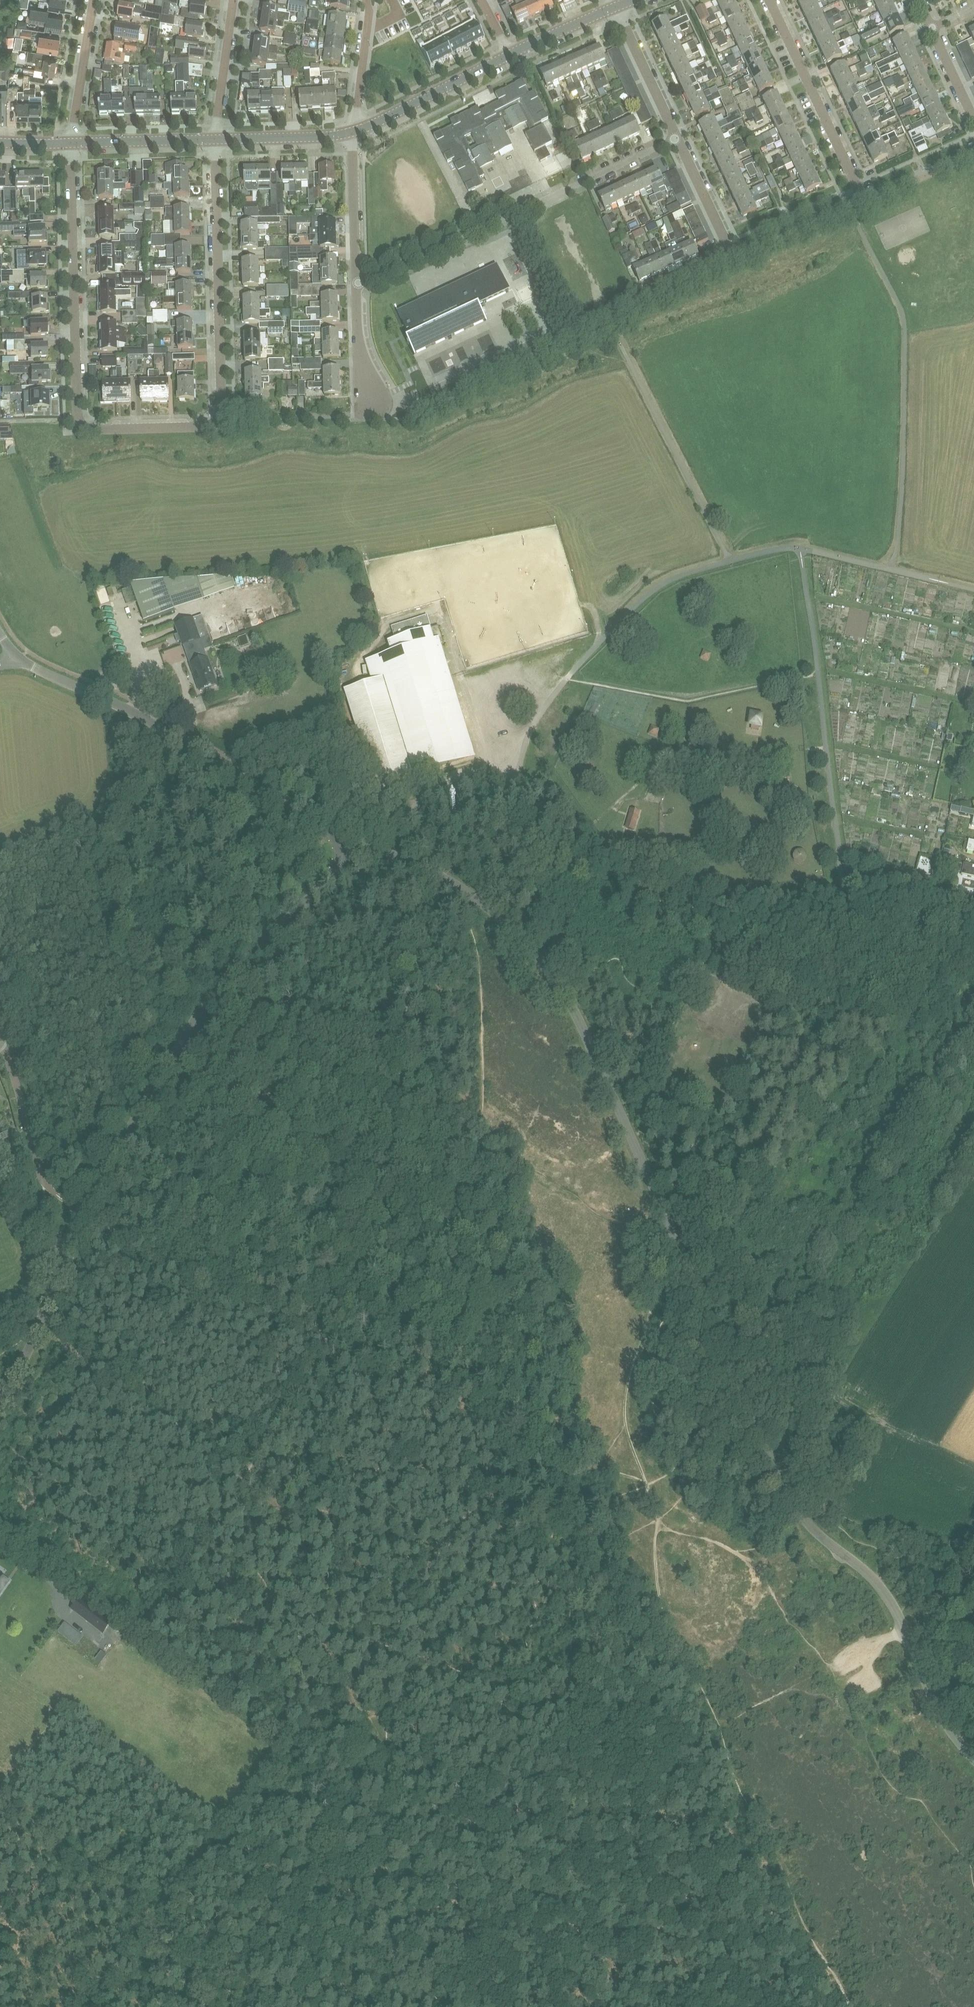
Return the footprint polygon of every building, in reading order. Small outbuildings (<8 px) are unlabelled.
[(49,6),(65,8),(66,0),(50,0),(49,6)] [(319,9),(320,4),(322,4),(326,1),(326,0),(310,0),(309,7),(319,9)] [(331,0),(330,6),(349,9),(350,1),(349,1),(349,0),(330,0),(331,0)] [(409,17),(417,14),(412,0),(402,0),(409,17)] [(513,11),(518,23),(530,18),(525,5),(524,6),(521,0),(520,0),(515,2),(518,9),(513,11)] [(525,5),(530,18),(541,13),(536,0),(525,5)] [(541,13),(553,8),(550,0),(537,0),(536,0),(541,13)] [(736,5),(733,0),(716,0),(719,6),(717,7),(720,12),(736,5)] [(817,0),(812,0),(800,5),(806,17),(820,10),(817,5),(819,4),(817,0)] [(872,1),(874,6),(876,5),(879,12),(893,5),(890,0),(874,0),(872,1)] [(204,16),(206,4),(193,2),(181,1),(180,8),(182,8),(181,18),(189,19),(188,19),(198,20),(199,16),(204,16)] [(142,10),(142,8),(134,7),(134,6),(120,4),(118,17),(132,19),(133,14),(141,15),(141,18),(160,21),(161,15),(162,7),(146,5),(145,10),(142,10)] [(866,4),(859,7),(861,13),(868,9),(866,4)] [(701,21),(707,18),(714,15),(712,10),(708,12),(704,5),(695,9),(701,21)] [(727,23),(741,16),(736,5),(720,12),(723,18),(724,17),(727,23)] [(883,24),(898,16),(893,5),(879,12),(881,17),(880,18),(883,24)] [(263,6),(262,18),(284,21),(288,22),(289,13),(277,12),(278,8),(263,6)] [(63,16),(48,14),(48,10),(31,7),(29,20),(46,22),(45,27),(61,29),(63,16)] [(820,10),(806,17),(811,29),(827,21),(824,15),(822,16),(820,10)] [(832,19),(840,15),(837,10),(830,13),(832,19)] [(310,11),(309,19),(308,19),(307,24),(318,26),(320,12),(310,11)] [(450,33),(424,47),(420,41),(417,42),(431,68),(485,40),(471,14),(468,16),(471,22),(450,33)] [(203,25),(188,23),(188,19),(175,17),(161,15),(160,21),(159,24),(179,27),(187,28),(186,35),(201,37),(203,37),(204,32),(202,31),(203,25)] [(329,15),(328,27),(346,29),(347,17),(329,15)] [(714,15),(707,18),(709,24),(717,21),(714,15)] [(842,21),(840,15),(832,19),(835,24),(842,21)] [(673,28),(689,21),(687,16),(669,24),(666,18),(652,25),(657,36),(673,28)] [(731,35),(747,27),(741,16),(727,23),(730,29),(728,29),(731,35)] [(877,27),(870,30),(859,35),(863,43),(880,35),(879,32),(887,28),(890,35),(904,28),(898,16),(883,24),(877,27)] [(283,28),(284,21),(262,18),(260,31),(274,33),(275,27),(283,28)] [(827,21),(811,29),(817,40),(830,33),(828,27),(829,27),(827,21)] [(867,25),(870,30),(877,27),(874,21),(867,25)] [(686,22),(679,26),(681,32),(689,28),(686,23),(686,22)] [(318,31),(318,26),(307,24),(306,34),(310,35),(310,30),(318,31)] [(140,29),(132,27),(116,25),(114,38),(114,42),(122,43),(122,39),(138,41),(140,29)] [(16,26),(15,34),(31,36),(32,30),(22,29),(22,27),(16,26)] [(158,28),(150,26),(149,35),(157,36),(158,28)] [(328,27),(326,38),(345,41),(346,29),(328,27)] [(738,46),(752,39),(747,27),(731,35),(733,41),(735,40),(738,46)] [(657,36),(663,48),(677,41),(674,35),(676,34),(673,28),(657,36)] [(717,41),(725,38),(722,33),(715,36),(717,41)] [(817,40),(822,51),(838,44),(835,38),(833,39),(830,33),(817,40)] [(841,36),(843,41),(850,38),(848,33),(841,36)] [(15,45),(17,36),(10,34),(8,43),(15,45)] [(58,50),(60,38),(40,34),(38,47),(58,50)] [(839,51),(841,50),(841,49),(846,47),(859,41),(856,35),(850,38),(843,41),(838,44),(822,51),(827,63),(841,57),(839,51)] [(896,48),(894,49),(897,55),(913,47),(907,36),(893,42),(896,48)] [(302,48),(308,49),(315,49),(316,44),(309,43),(310,38),(303,37),(302,48)] [(204,59),(206,46),(198,45),(199,41),(177,38),(176,48),(190,50),(189,57),(204,59)] [(268,46),(269,40),(255,38),(253,51),(267,53),(277,54),(278,47),(268,46)] [(343,52),(345,41),(326,38),(319,38),(319,44),(325,44),(325,50),(343,52)] [(725,38),(717,41),(720,47),(728,44),(725,38)] [(742,58),(758,51),(752,39),(738,46),(740,51),(739,52),(742,58)] [(682,47),(682,46),(680,47),(677,41),(663,48),(668,59),(684,52),(690,49),(697,46),(694,41),(682,47)] [(956,46),(959,51),(970,46),(967,41),(956,46)] [(106,60),(105,65),(112,66),(123,66),(123,63),(125,55),(118,53),(119,46),(107,44),(104,60),(106,60)] [(137,46),(125,44),(124,50),(136,52),(137,46)] [(674,71),(688,64),(685,59),(703,50),(700,45),(697,46),(690,49),(684,52),(668,59),(674,71)] [(600,65),(599,63),(605,60),(599,46),(587,51),(594,68),(600,65)] [(607,51),(609,56),(620,51),(618,46),(607,51)] [(959,51),(961,57),(972,52),(970,46),(959,51)] [(913,47),(897,55),(891,57),(884,61),(876,65),(878,70),(901,59),(904,65),(918,59),(913,47)] [(324,56),(323,62),(342,65),(343,52),(325,50),(319,49),(319,56),(324,56)] [(54,72),(57,58),(45,56),(46,53),(28,50),(26,60),(33,61),(36,61),(36,63),(44,64),(43,71),(54,72)] [(251,63),(266,65),(266,60),(276,61),(277,54),(267,53),(253,51),(251,63)] [(587,51),(575,56),(581,70),(587,68),(588,70),(594,68),(587,51)] [(609,56),(610,58),(611,61),(623,56),(620,51),(609,56)] [(749,69),(763,62),(758,51),(742,58),(744,64),(746,63),(749,69)] [(889,52),(881,55),(884,61),(891,57),(889,52)] [(964,62),(973,57),(973,55),(972,52),(961,57),(964,62)] [(576,73),(581,70),(575,56),(574,54),(567,57),(568,60),(563,61),(571,78),(577,76),(576,73)] [(177,64),(189,64),(188,56),(170,56),(171,65),(177,65),(177,64)] [(625,61),(623,56),(611,61),(614,66),(625,61)] [(729,64),(736,61),(733,56),(726,59),(729,64)] [(967,68),(973,64),(973,57),(964,62),(967,68)] [(614,67),(614,66),(611,61),(610,58),(605,60),(609,69),(614,67)] [(908,78),(923,70),(918,59),(904,65),(907,71),(905,72),(908,78)] [(831,70),(836,82),(852,75),(857,72),(864,69),(872,65),(869,60),(848,70),(845,64),(831,70)] [(563,61),(552,67),(558,81),(564,78),(565,81),(571,78),(563,61)] [(614,66),(614,67),(616,71),(627,66),(625,61),(614,66)] [(736,61),(729,64),(723,67),(725,73),(739,67),(736,61)] [(752,81),(768,73),(763,62),(749,69),(751,74),(750,75),(752,81)] [(0,63),(0,76),(2,77),(9,78),(11,63),(0,63)] [(674,71),(679,82),(708,69),(705,64),(692,70),(692,69),(690,70),(688,64),(674,71)] [(629,71),(627,66),(616,71),(618,76),(629,71)] [(552,83),(558,81),(552,67),(540,72),(547,89),(553,86),(552,83)] [(319,68),(309,69),(310,77),(320,76),(319,68)] [(710,75),(708,69),(679,82),(685,94),(698,87),(696,81),(697,80),(697,81),(710,75)] [(867,74),(864,69),(857,72),(860,78),(867,74)] [(190,81),(190,76),(190,70),(177,70),(177,76),(184,76),(184,82),(190,81)] [(915,88),(929,82),(923,70),(908,78),(910,83),(912,82),(915,88)] [(332,107),(336,107),(334,78),(335,78),(335,71),(321,72),(322,79),(329,78),(330,89),(323,89),(324,108),(324,109),(332,109),(332,107)] [(602,71),(597,73),(600,81),(603,88),(608,86),(605,78),(602,71)] [(632,76),(629,71),(618,76),(621,81),(632,76)] [(597,73),(591,75),(594,83),(597,90),(603,88),(600,81),(597,73)] [(768,73),(752,81),(755,86),(757,86),(760,92),(774,85),(768,73)] [(33,75),(30,74),(30,81),(44,83),(46,77),(33,75)] [(260,92),(259,74),(251,74),(251,76),(250,76),(250,84),(252,84),(252,92),(248,92),(248,113),(256,112),(256,111),(261,111),(260,92)] [(836,82),(842,94),(851,89),(856,87),(853,81),(855,80),(852,75),(836,82)] [(883,83),(886,88),(902,80),(899,75),(883,83)] [(634,81),(632,76),(621,81),(623,86),(634,81)] [(739,87),(747,84),(744,79),(737,82),(739,87)] [(112,113),(112,98),(111,90),(111,82),(111,80),(104,80),(104,98),(98,98),(99,107),(100,116),(107,116),(107,113),(112,113)] [(499,102),(480,112),(478,107),(450,121),(453,126),(434,135),(448,163),(453,160),(469,192),(483,185),(480,178),(484,175),(481,169),(494,162),(491,157),(496,154),(512,146),(505,133),(508,131),(513,129),(526,123),(531,132),(525,135),(535,152),(540,162),(546,159),(551,157),(548,151),(545,147),(552,143),(543,126),(541,123),(548,119),(534,92),(530,94),(523,80),(495,94),(499,102)] [(902,80),(886,88),(887,92),(889,91),(891,95),(898,92),(897,89),(904,86),(902,80)] [(143,112),(148,112),(148,97),(148,91),(148,89),(147,81),(142,81),(143,89),(141,89),(129,89),(129,90),(130,103),(135,103),(135,106),(136,115),(143,115),(143,112)] [(573,84),(577,91),(582,89),(579,81),(573,84)] [(130,103),(129,90),(124,90),(124,98),(119,98),(119,89),(116,89),(116,82),(111,82),(111,90),(112,98),(112,113),(117,113),(117,115),(125,115),(125,106),(125,103),(130,103)] [(918,100),(934,93),(929,82),(915,88),(917,94),(916,95),(918,100)] [(883,88),(881,83),(858,93),(856,87),(851,89),(842,94),(847,105),(863,98),(883,88)] [(577,91),(573,84),(568,86),(571,93),(577,91)] [(625,89),(627,94),(638,89),(636,84),(625,89)] [(747,84),(739,87),(742,92),(742,93),(749,89),(747,84)] [(17,101),(17,117),(29,117),(29,95),(30,86),(24,86),(24,90),(18,90),(18,86),(8,86),(7,98),(17,98),(17,101)] [(709,90),(703,93),(703,92),(701,93),(698,87),(685,94),(690,105),(706,98),(718,92),(716,87),(709,90)] [(721,101),(725,108),(735,103),(728,88),(718,92),(706,98),(690,105),(695,117),(712,109),(709,103),(721,98),(722,100),(721,101)] [(871,100),(885,93),(883,88),(863,98),(847,105),(853,117),(863,112),(866,110),(864,104),(871,101),(871,100)] [(272,89),(272,92),(272,110),(273,110),(273,112),(280,112),(280,110),(285,110),(284,91),(284,89),(272,89)] [(312,101),(312,109),(324,108),(323,89),(311,90),(312,101)] [(640,94),(638,89),(627,94),(629,99),(640,94)] [(308,109),(312,109),(312,101),(311,90),(299,91),(300,111),(308,110),(308,109)] [(148,91),(148,97),(148,112),(153,112),(153,115),(161,115),(161,105),(161,96),(154,97),(154,91),(148,91)] [(559,99),(556,91),(550,94),(553,101),(559,99)] [(268,111),(272,110),(272,92),(260,92),(261,111),(261,112),(268,112),(268,111)] [(736,103),(738,107),(753,100),(749,92),(735,99),(736,103)] [(766,105),(764,106),(764,107),(767,112),(783,104),(777,92),(763,99),(766,105)] [(913,103),(905,106),(897,110),(899,116),(915,108),(915,109),(923,105),(925,111),(940,104),(934,93),(918,100),(913,103)] [(29,95),(29,117),(42,116),(42,97),(41,97),(41,94),(35,94),(35,95),(29,95)] [(640,94),(629,99),(632,104),(643,99),(640,94)] [(180,111),(184,111),(184,100),(184,96),(171,96),(171,105),(172,105),(172,115),(180,114),(180,111)] [(197,96),(184,96),(184,100),(184,111),(189,111),(189,114),(197,114),(197,104),(197,96)] [(905,106),(913,103),(910,98),(903,101),(905,106)] [(645,104),(643,99),(632,104),(634,109),(645,104)] [(753,100),(738,107),(740,110),(742,114),(745,112),(749,120),(753,118),(760,115),(758,110),(757,109),(753,100)] [(740,110),(738,107),(736,103),(735,103),(725,108),(728,115),(740,110)] [(636,114),(647,109),(645,104),(634,109),(636,114)] [(771,117),(774,123),(788,116),(783,104),(767,112),(769,118),(771,117)] [(945,116),(940,104),(925,111),(928,117),(926,118),(927,118),(909,126),(912,131),(929,123),(945,116)] [(621,108),(615,111),(619,118),(625,115),(621,108)] [(650,114),(647,109),(636,114),(639,119),(650,114)] [(879,118),(886,115),(883,109),(876,113),(879,118)] [(729,118),(723,120),(725,126),(733,122),(738,120),(743,117),(742,114),(740,110),(728,115),(729,118)] [(872,121),(874,120),(871,115),(869,116),(866,110),(863,112),(853,117),(858,128),(872,121)] [(614,121),(619,118),(615,111),(610,113),(614,121)] [(893,111),(886,115),(879,118),(881,124),(896,117),(893,111)] [(652,119),(650,114),(639,119),(641,124),(652,119)] [(760,115),(753,118),(756,124),(763,120),(761,115),(760,115)] [(777,128),(775,129),(778,135),(794,127),(788,116),(774,123),(777,128)] [(908,133),(916,149),(926,145),(923,137),(924,137),(927,138),(936,134),(952,127),(952,125),(950,121),(949,120),(948,121),(945,116),(929,123),(912,131),(908,133)] [(629,139),(640,134),(633,118),(621,123),(629,139)] [(598,119),(592,122),(595,129),(601,126),(598,119)] [(720,128),(725,126),(723,120),(716,124),(713,119),(699,125),(704,136),(720,128)] [(876,126),(874,120),(872,121),(858,128),(863,139),(877,133),(874,127),(876,126)] [(595,129),(592,122),(587,124),(590,131),(595,129)] [(733,122),(725,126),(728,131),(735,127),(733,122)] [(617,145),(629,139),(621,123),(609,129),(617,145)] [(785,146),(799,139),(794,127),(778,135),(780,140),(782,139),(785,146)] [(704,136),(710,147),(724,141),(721,134),(723,133),(720,128),(704,136)] [(598,134),(605,150),(617,145),(609,129),(598,134)] [(569,133),(572,140),(578,137),(574,130),(569,133)] [(769,132),(762,136),(765,141),(771,138),(772,138),(769,132)] [(884,143),(890,141),(897,137),(894,132),(887,136),(880,139),(877,133),(863,139),(869,151),(884,143)] [(605,150),(598,134),(586,139),(593,156),(605,150)] [(899,143),(897,137),(890,141),(892,147),(899,143)] [(774,143),(772,138),(771,138),(765,141),(767,147),(774,143)] [(593,156),(586,139),(574,145),(582,161),(593,156)] [(789,158),(805,151),(799,139),(785,146),(787,151),(786,152),(789,158)] [(736,149),(744,145),(741,140),(734,144),(736,149)] [(710,147),(715,159),(731,151),(728,145),(726,146),(724,141),(710,147)] [(874,163),(888,156),(885,150),(887,149),(884,143),(869,151),(874,163)] [(744,145),(736,149),(739,155),(746,151),(751,150),(748,144),(744,146),(744,145)] [(720,170),(734,163),(732,157),(733,157),(731,151),(715,159),(720,170)] [(769,167),(772,172),(785,166),(785,167),(793,163),(796,169),(810,162),(805,151),(789,158),(783,161),(775,164),(769,167)] [(773,159),(775,164),(783,161),(780,155),(773,159)] [(143,171),(143,184),(150,184),(149,171),(152,171),(152,161),(143,161),(143,171)] [(797,175),(799,180),(815,173),(810,162),(796,169),(798,174),(797,175)] [(720,170),(726,182),(742,174),(739,168),(737,169),(734,163),(720,170)] [(745,167),(747,172),(755,168),(752,163),(745,167)] [(174,183),(189,183),(188,170),(182,170),(182,164),(166,164),(166,176),(173,176),(174,183)] [(295,167),(295,192),(302,192),(302,182),(308,182),(308,167),(307,167),(307,164),(300,164),(300,167),(295,167)] [(257,168),(257,191),(264,191),(264,183),(270,183),(270,167),(270,168),(269,165),(263,165),(263,168),(257,168)] [(282,167),(282,183),(289,182),(289,192),(295,192),(295,167),(289,167),(289,165),(282,165),(282,167)] [(314,190),(314,199),(322,199),(322,192),(327,192),(327,182),(334,182),(334,166),(320,166),(320,174),(314,174),(314,190)] [(257,191),(257,168),(244,168),(244,183),(251,183),(252,191),(257,191)] [(649,183),(652,189),(657,187),(657,185),(662,182),(666,190),(671,187),(670,185),(668,179),(665,174),(660,176),(656,168),(645,173),(649,183)] [(755,168),(747,172),(750,178),(757,174),(755,168)] [(676,169),(665,174),(668,179),(678,175),(676,169)] [(98,172),(98,185),(113,185),(126,184),(127,184),(127,180),(122,180),(122,171),(112,171),(112,172),(98,172)] [(15,188),(22,188),(22,197),(29,197),(28,188),(28,173),(14,174),(15,188)] [(28,173),(28,188),(42,188),(42,187),(48,187),(48,178),(42,178),(42,173),(28,173)] [(634,178),(633,179),(640,193),(645,190),(646,192),(652,189),(649,183),(645,173),(634,178)] [(804,185),(807,192),(821,185),(815,173),(799,180),(793,183),(786,187),(789,192),(796,189),(804,185)] [(731,193),(745,186),(743,180),(744,180),(742,174),(726,182),(731,193)] [(670,185),(681,180),(678,175),(668,179),(670,185)] [(786,187),(793,183),(790,178),(783,181),(786,187)] [(633,179),(621,184),(629,200),(634,197),(634,196),(640,193),(633,179)] [(673,191),(683,186),(681,180),(670,185),(671,187),(673,191)] [(768,182),(771,189),(776,187),(772,180),(768,182)] [(758,195),(766,191),(769,190),(765,182),(752,189),(753,190),(748,193),(745,186),(731,193),(737,205),(753,197),(758,195)] [(189,183),(174,183),(165,183),(165,190),(174,190),(174,197),(189,196),(189,183)] [(126,184),(113,185),(98,185),(98,191),(96,191),(95,192),(95,198),(97,199),(113,198),(113,191),(126,190),(126,184)] [(610,190),(616,204),(622,201),(623,202),(629,200),(621,184),(610,190)] [(675,196),(686,191),(683,186),(673,191),(675,196)] [(616,204),(610,190),(598,195),(605,211),(611,208),(610,206),(616,204)] [(678,201),(688,196),(686,191),(675,196),(678,201)] [(768,197),(766,191),(758,195),(761,200),(768,197)] [(655,195),(658,202),(663,200),(660,193),(655,195)] [(653,205),(658,202),(655,195),(649,198),(653,205)] [(691,202),(688,196),(678,201),(681,207),(691,202)] [(755,203),(753,197),(737,205),(742,217),(756,210),(754,204),(755,203)] [(144,203),(134,203),(135,210),(135,215),(144,214),(144,209),(144,203)] [(631,206),(635,213),(640,211),(637,203),(631,206)] [(260,212),(258,212),(258,204),(245,205),(245,218),(260,218),(260,212)] [(682,210),(685,216),(695,211),(693,205),(682,210)] [(635,213),(631,206),(626,208),(630,216),(635,213)] [(189,221),(189,208),(167,208),(167,215),(166,215),(166,218),(164,218),(164,222),(170,221),(189,221)] [(99,223),(114,223),(114,209),(99,210),(99,223)] [(685,216),(687,221),(698,216),(695,211),(685,216)] [(612,224),(617,222),(614,214),(603,219),(609,233),(615,230),(612,224)] [(666,217),(673,232),(685,259),(686,261),(698,256),(691,242),(685,244),(683,239),(684,238),(677,222),(676,223),(672,215),(666,217)] [(687,221),(690,227),(700,222),(698,216),(687,221)] [(666,217),(663,219),(667,235),(673,232),(666,217)] [(656,218),(629,229),(632,236),(659,225),(656,218)] [(170,235),(190,234),(189,221),(170,221),(170,235)] [(46,234),(43,234),(43,228),(35,228),(35,222),(29,222),(18,222),(3,223),(3,232),(15,232),(15,236),(28,236),(28,242),(43,242),(43,241),(46,241),(46,234)] [(310,235),(335,235),(335,222),(320,222),(320,229),(309,229),(310,235)] [(690,227),(692,232),(703,227),(700,222),(690,227)] [(99,237),(114,237),(114,229),(120,229),(121,231),(125,231),(125,223),(114,223),(99,223),(99,237)] [(241,224),(242,236),(259,236),(266,236),(266,230),(257,230),(257,223),(241,224)] [(692,232),(695,238),(706,233),(703,227),(692,232)] [(135,241),(144,241),(144,228),(139,228),(137,234),(119,235),(120,242),(135,241)] [(685,259),(673,232),(667,235),(674,250),(668,252),(670,255),(675,266),(686,261),(685,259)] [(708,238),(706,233),(695,238),(698,243),(708,238)] [(336,241),(335,235),(310,235),(310,241),(320,241),(320,248),(336,248),(336,247),(338,247),(338,240),(336,241)] [(259,242),(259,236),(242,236),(242,249),(264,249),(264,247),(267,246),(267,242),(259,242)] [(660,266),(663,272),(675,266),(670,255),(668,252),(662,255),(655,240),(650,243),(660,266)] [(144,241),(135,241),(120,242),(120,249),(135,248),(137,250),(145,250),(144,241)] [(650,260),(645,263),(651,277),(663,272),(660,266),(650,243),(644,245),(650,260)] [(176,259),(191,259),(190,246),(176,246),(176,259)] [(124,254),(114,254),(114,247),(99,248),(99,249),(98,249),(96,250),(96,255),(98,256),(100,256),(100,261),(115,261),(124,261),(124,254)] [(34,251),(34,253),(28,253),(28,251),(16,251),(17,270),(29,270),(29,266),(44,265),(44,264),(46,264),(46,256),(44,256),(43,252),(41,253),(41,251),(34,251)] [(639,282),(651,277),(645,263),(639,265),(638,263),(640,262),(635,251),(622,256),(628,269),(632,267),(639,282)] [(318,260),(318,254),(289,254),(289,264),(298,264),(298,260),(318,260)] [(312,272),(336,272),(338,272),(338,266),(339,266),(339,258),(320,259),(321,266),(312,266),(312,272)] [(191,272),(191,259),(176,259),(155,260),(155,266),(165,266),(165,268),(173,268),(173,266),(176,266),(176,273),(191,272)] [(242,261),(243,273),(260,273),(260,267),(258,267),(258,260),(242,261)] [(100,261),(100,267),(98,267),(97,268),(97,273),(98,274),(100,274),(100,275),(115,275),(115,267),(124,267),(124,261),(115,261),(100,261)] [(529,264),(536,278),(541,275),(534,262),(529,264)] [(410,332),(412,336),(406,339),(413,354),(485,320),(479,306),(509,292),(496,265),(471,278),(467,280),(466,280),(420,301),(398,312),(407,331),(409,330),(410,332)] [(44,288),(47,288),(47,281),(44,281),(44,275),(23,275),(23,271),(1,271),(0,271),(0,283),(23,282),(23,280),(26,280),(26,282),(30,282),(30,288),(44,288)] [(321,285),(337,285),(336,272),(312,272),(312,278),(321,278),(321,285)] [(258,279),(260,279),(260,273),(243,273),(243,286),(258,286),(258,279)] [(184,297),(191,297),(191,284),(177,284),(177,283),(168,284),(169,291),(177,290),(177,297),(184,297)] [(100,286),(101,299),(115,299),(131,298),(131,292),(115,292),(115,285),(100,286)] [(329,309),(338,308),(337,296),(321,296),(322,303),(310,303),(310,309),(329,309)] [(32,312),(45,312),(45,311),(48,311),(48,304),(45,304),(45,297),(31,297),(31,298),(27,298),(28,304),(31,304),(32,312)] [(177,311),(192,310),(191,297),(184,297),(177,297),(163,297),(163,304),(177,304),(177,311)] [(243,298),(244,310),(261,310),(261,304),(259,304),(259,297),(243,298)] [(101,313),(116,312),(115,299),(101,299),(101,313)] [(322,322),(338,321),(338,308),(329,309),(310,309),(310,315),(322,315),(322,322)] [(242,322),(244,322),(244,323),(260,323),(259,318),(267,318),(267,315),(270,315),(270,310),(261,310),(244,310),(244,316),(242,316),(242,322)] [(30,336),(46,336),(45,322),(36,322),(36,321),(27,321),(27,329),(30,329),(30,336)] [(177,335),(192,335),(192,322),(172,322),(172,327),(177,327),(177,335)] [(130,333),(126,333),(126,330),(116,330),(116,323),(101,324),(101,325),(100,325),(98,327),(99,331),(100,332),(102,332),(102,337),(130,337),(130,333)] [(321,340),(321,346),(339,345),(338,332),(323,333),(323,340),(321,340)] [(245,334),(245,347),(262,347),(268,347),(268,340),(266,340),(265,334),(245,334)] [(193,341),(192,335),(177,335),(178,349),(193,348),(195,348),(195,341),(193,341)] [(117,343),(126,343),(126,340),(130,340),(130,337),(102,337),(102,342),(100,343),(99,344),(99,348),(101,350),(102,350),(102,351),(117,350),(117,343)] [(24,341),(6,341),(6,351),(24,350),(24,341)] [(134,349),(134,355),(147,355),(147,342),(141,343),(141,348),(134,349)] [(30,358),(46,358),(46,345),(30,345),(30,358)] [(339,345),(321,346),(314,346),(315,352),(323,352),(323,359),(339,358),(339,345)] [(260,353),(262,353),(262,347),(245,347),(245,360),(260,360),(260,353)] [(102,356),(102,367),(116,367),(115,356),(102,356)] [(135,356),(135,375),(142,375),(142,360),(143,360),(143,356),(135,356)] [(9,363),(2,363),(2,371),(9,371),(9,374),(26,374),(26,362),(17,363),(9,363)] [(47,369),(28,369),(28,386),(37,386),(37,382),(47,382),(47,381),(50,381),(50,375),(47,375),(47,369)] [(315,383),(340,383),(339,370),(324,370),(324,377),(315,377),(315,383)] [(155,401),(154,374),(154,371),(148,371),(148,381),(140,381),(141,401),(155,401)] [(178,400),(194,400),(193,371),(178,372),(178,400)] [(261,371),(245,371),(246,384),(263,384),(269,384),(269,378),(261,378),(261,371)] [(168,380),(160,380),(159,374),(154,374),(155,401),(168,400),(168,380)] [(103,393),(100,393),(100,404),(112,403),(112,402),(117,402),(116,389),(116,377),(110,377),(111,382),(103,382),(103,393)] [(122,377),(116,377),(116,389),(117,402),(131,401),(130,381),(122,382),(122,377)] [(315,383),(308,383),(308,389),(324,389),(325,396),(340,395),(340,383),(315,383)] [(261,390),(263,390),(263,384),(246,384),(246,406),(262,406),(261,390)] [(289,396),(297,396),(297,388),(289,388),(289,396)] [(32,413),(32,408),(48,408),(47,393),(38,393),(38,392),(27,392),(23,393),(24,414),(32,413)] [(8,434),(8,426),(0,426),(0,434),(8,434)] [(144,621),(175,610),(164,581),(131,584),(144,621)] [(183,645),(201,639),(210,636),(202,616),(176,625),(183,645)] [(240,626),(243,635),(257,630),(254,621),(240,626)] [(375,788),(476,756),(438,639),(434,640),(430,629),(388,643),(392,654),(366,663),(372,682),(344,691),(375,788)] [(245,635),(238,637),(241,647),(249,644),(245,635)] [(210,636),(201,639),(203,645),(212,642),(210,636)] [(199,692),(216,685),(207,659),(206,659),(203,650),(189,655),(192,664),(189,665),(193,674),(197,673),(200,681),(196,683),(199,692)] [(226,662),(238,657),(235,650),(223,655),(226,662)] [(715,657),(707,654),(705,661),(713,664),(715,657)] [(953,679),(962,680),(963,669),(954,668),(953,679)] [(756,734),(763,734),(761,722),(754,722),(756,734)] [(959,813),(973,816),(973,812),(973,810),(960,807),(959,813)] [(634,831),(636,825),(640,812),(631,809),(625,828),(634,831)] [(968,839),(966,850),(973,851),(973,840),(968,839)] [(961,865),(951,863),(950,870),(960,872),(961,865)] [(963,863),(960,873),(973,876),(973,866),(963,863)] [(923,884),(925,878),(915,876),(913,882),(923,884)] [(0,1580),(0,1594),(9,1581),(2,1576),(0,1580)] [(72,1608),(103,1632),(112,1621),(81,1596),(72,1608)]
